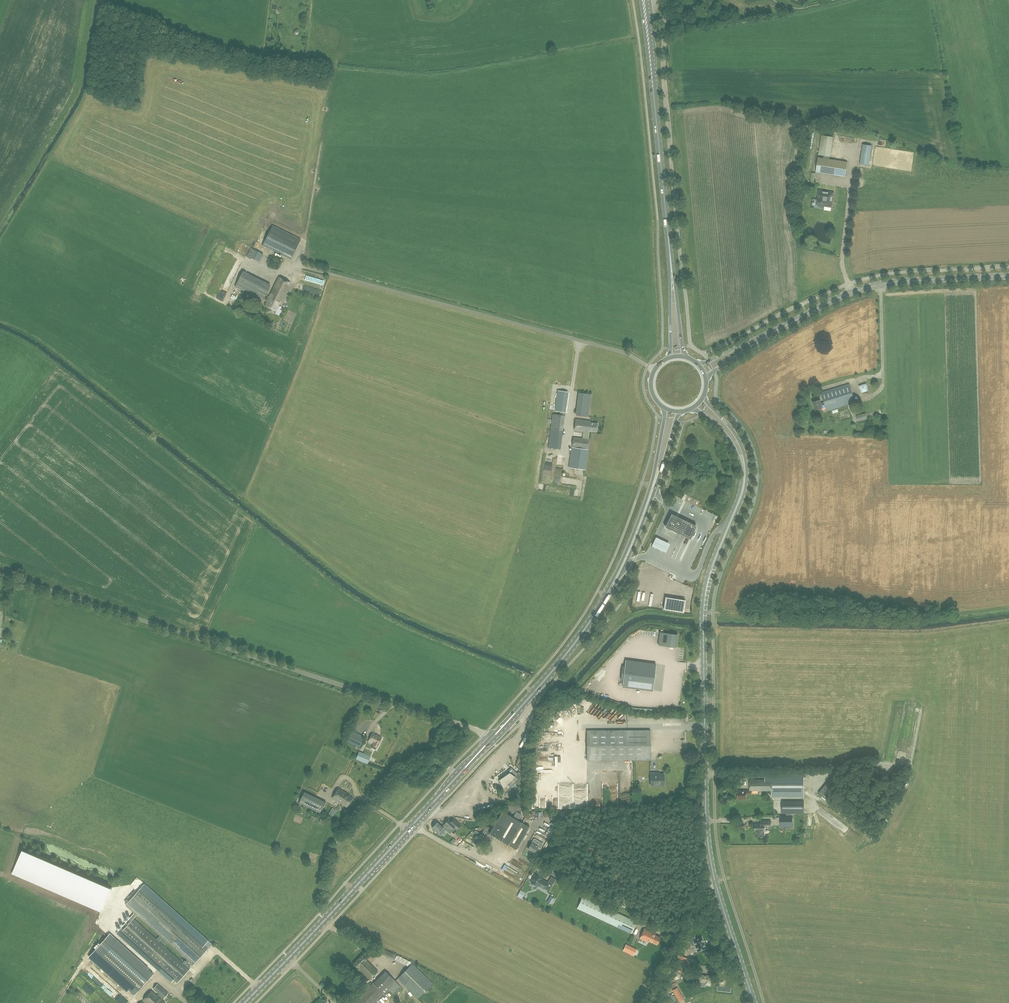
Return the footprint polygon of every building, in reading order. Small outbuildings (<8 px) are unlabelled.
[(830,157),(833,137),(822,135),(819,155),(830,157)] [(863,144),(859,164),(868,165),(872,145),(863,144)] [(816,172),(845,177),(848,162),(818,157),(816,172)] [(824,206),(825,204),(827,191),(820,190),(817,206),(819,206),(819,207),(824,208),(825,206),(824,206)] [(832,207),(834,193),(827,191),(825,204),(824,206),(825,206),(832,207)] [(273,226),(263,245),(291,259),(301,240),(273,226)] [(252,258),(256,250),(253,249),(252,248),(247,257),(251,259),(252,258)] [(263,301),(264,300),(267,301),(269,296),(266,295),(271,285),(243,271),(235,287),(263,301)] [(265,306),(276,311),(290,283),(279,277),(269,296),(267,301),(265,306)] [(824,402),(825,405),(827,411),(855,403),(849,384),(821,392),(824,402)] [(568,392),(558,391),(556,411),(565,412),(568,392)] [(591,393),(579,392),(576,414),(588,416),(591,393)] [(821,406),(825,405),(824,402),(821,403),(820,400),(813,402),(815,410),(822,408),(821,406)] [(560,449),(565,415),(557,415),(553,414),(548,447),(560,449)] [(591,421),(576,419),(574,430),(584,431),(583,438),(588,439),(589,431),(597,432),(598,423),(590,422),(591,421)] [(589,439),(588,439),(583,438),(573,437),(572,447),(582,449),(582,448),(588,449),(589,439)] [(585,449),(582,449),(572,447),(569,467),(582,469),(585,449)] [(690,539),(696,527),(693,525),(672,515),(666,527),(687,537),(690,539)] [(669,544),(656,538),(652,547),(666,553),(669,544)] [(664,609),(684,612),(686,600),(666,597),(664,609)] [(669,646),(674,641),(676,641),(677,635),(679,635),(668,634),(668,633),(660,632),(658,645),(666,646),(666,645),(669,646)] [(623,682),(653,686),(655,668),(625,664),(625,667),(622,666),(621,679),(623,680),(623,682)] [(598,680),(606,671),(600,666),(592,675),(598,680)] [(587,760),(651,760),(650,730),(587,730),(587,760)] [(365,737),(359,734),(353,731),(347,742),(360,747),(365,737)] [(382,737),(378,735),(372,733),(368,742),(373,744),(372,745),(373,745),(372,747),(376,749),(377,747),(382,737)] [(356,760),(368,765),(370,757),(359,753),(356,760)] [(507,772),(509,773),(500,780),(502,786),(500,789),(501,790),(500,792),(503,794),(504,792),(506,793),(516,782),(519,785),(526,778),(522,775),(521,776),(511,768),(507,772)] [(839,770),(818,794),(826,800),(846,777),(839,770)] [(651,785),(664,785),(664,773),(660,773),(660,772),(650,772),(651,785)] [(750,780),(750,790),(752,791),(757,791),(772,791),(772,796),(803,796),(804,775),(765,775),(765,780),(750,780)] [(333,798),(347,807),(353,797),(339,788),(333,798)] [(752,795),(752,791),(750,790),(738,790),(738,799),(747,799),(747,795),(752,795)] [(326,802),(304,792),(299,803),(321,813),(326,802)] [(508,811),(523,811),(524,801),(508,800),(508,811)] [(782,813),(804,813),(804,801),(782,801),(782,813)] [(529,827),(502,811),(493,826),(492,825),(487,833),(494,838),(495,837),(516,850),(529,827)] [(533,815),(527,811),(523,817),(529,821),(533,815)] [(793,823),(793,815),(781,815),(781,823),(793,823)] [(449,820),(445,824),(452,830),(454,828),(457,830),(461,825),(457,821),(454,824),(449,820)] [(755,824),(755,832),(756,832),(756,837),(762,837),(762,832),(764,832),(764,830),(765,827),(771,828),(771,821),(761,821),(761,824),(755,824)] [(453,831),(452,830),(445,824),(443,827),(437,822),(432,828),(438,834),(439,833),(441,835),(446,830),(450,834),(453,831)] [(476,835),(472,842),(479,846),(483,839),(485,840),(487,837),(480,833),(478,836),(476,835)] [(543,844),(534,838),(528,849),(535,853),(538,847),(541,848),(543,844)] [(109,887),(21,851),(12,874),(100,910),(109,887)] [(544,889),(549,891),(556,879),(551,877),(548,882),(542,879),(535,875),(531,883),(537,886),(538,886),(544,889)] [(145,884),(126,905),(193,966),(209,949),(205,946),(209,941),(145,884)] [(519,889),(516,895),(520,898),(524,892),(519,889)] [(637,922),(615,911),(584,896),(578,907),(631,933),(637,922)] [(132,917),(116,933),(171,983),(174,980),(178,983),(190,969),(132,917)] [(649,941),(657,945),(661,938),(655,935),(656,934),(645,929),(640,939),(649,943),(649,941)] [(144,966),(143,967),(108,936),(91,955),(118,980),(135,995),(153,974),(144,966)] [(695,936),(689,938),(692,946),(695,945),(697,951),(698,951),(705,948),(705,949),(706,948),(705,948),(702,938),(702,937),(701,937),(696,939),(695,936)] [(623,951),(630,954),(633,948),(626,944),(623,951)] [(379,953),(408,966),(412,962),(381,948),(379,953)] [(358,968),(370,979),(378,971),(366,960),(367,960),(362,955),(353,964),(358,968)] [(681,956),(676,968),(678,969),(677,971),(672,973),(672,977),(676,980),(680,978),(681,974),(687,958),(681,956)] [(398,979),(418,998),(432,983),(413,964),(398,979)] [(355,1002),(374,1002),(388,989),(393,994),(401,987),(386,971),(355,1002)] [(705,985),(710,985),(711,976),(699,975),(699,982),(705,982),(705,985)] [(157,995),(152,991),(143,999),(147,1002),(165,1002),(162,1000),(168,994),(158,984),(153,989),(159,994),(157,995)] [(672,990),(677,998),(681,996),(677,987),(672,990)] [(383,998),(388,1002),(394,997),(389,993),(383,998)]
